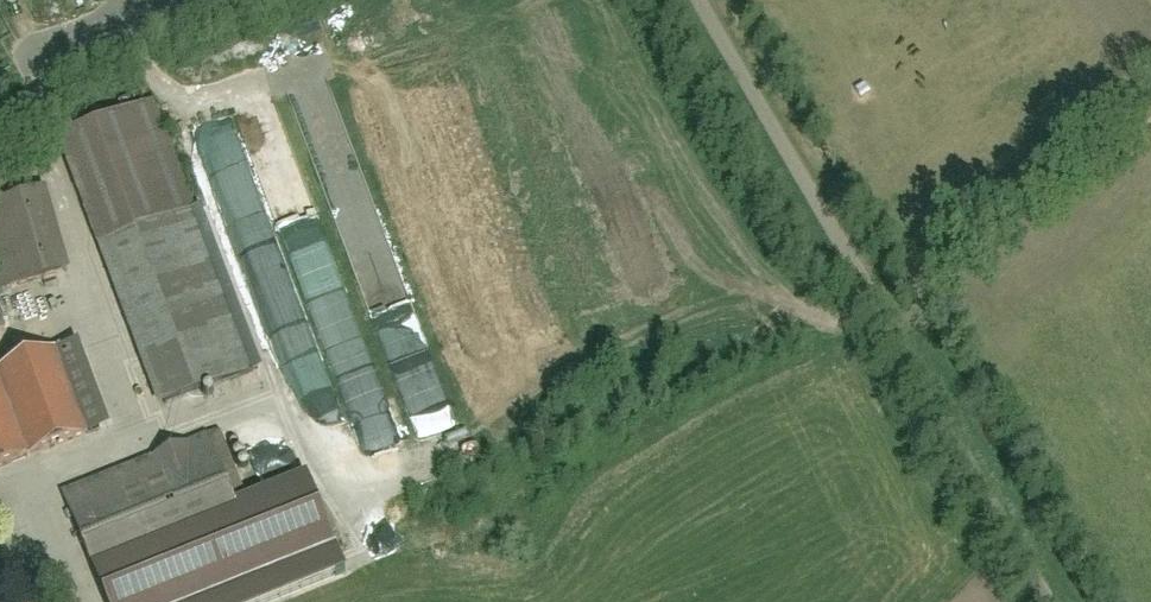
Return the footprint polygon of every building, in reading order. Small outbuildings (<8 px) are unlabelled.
[(64,148),(167,408),(261,371),(158,111),(64,148)] [(6,299),(76,271),(46,195),(0,214),(0,284),(6,299)] [(106,344),(61,361),(83,419),(128,401),(106,344)] [(6,382),(35,458),(90,437),(83,419),(61,361),(6,382)] [(0,384),(0,471),(35,458),(6,382),(0,384)] [(105,601),(272,601),(346,572),(308,478),(238,506),(211,440),(64,499),(105,601)]
